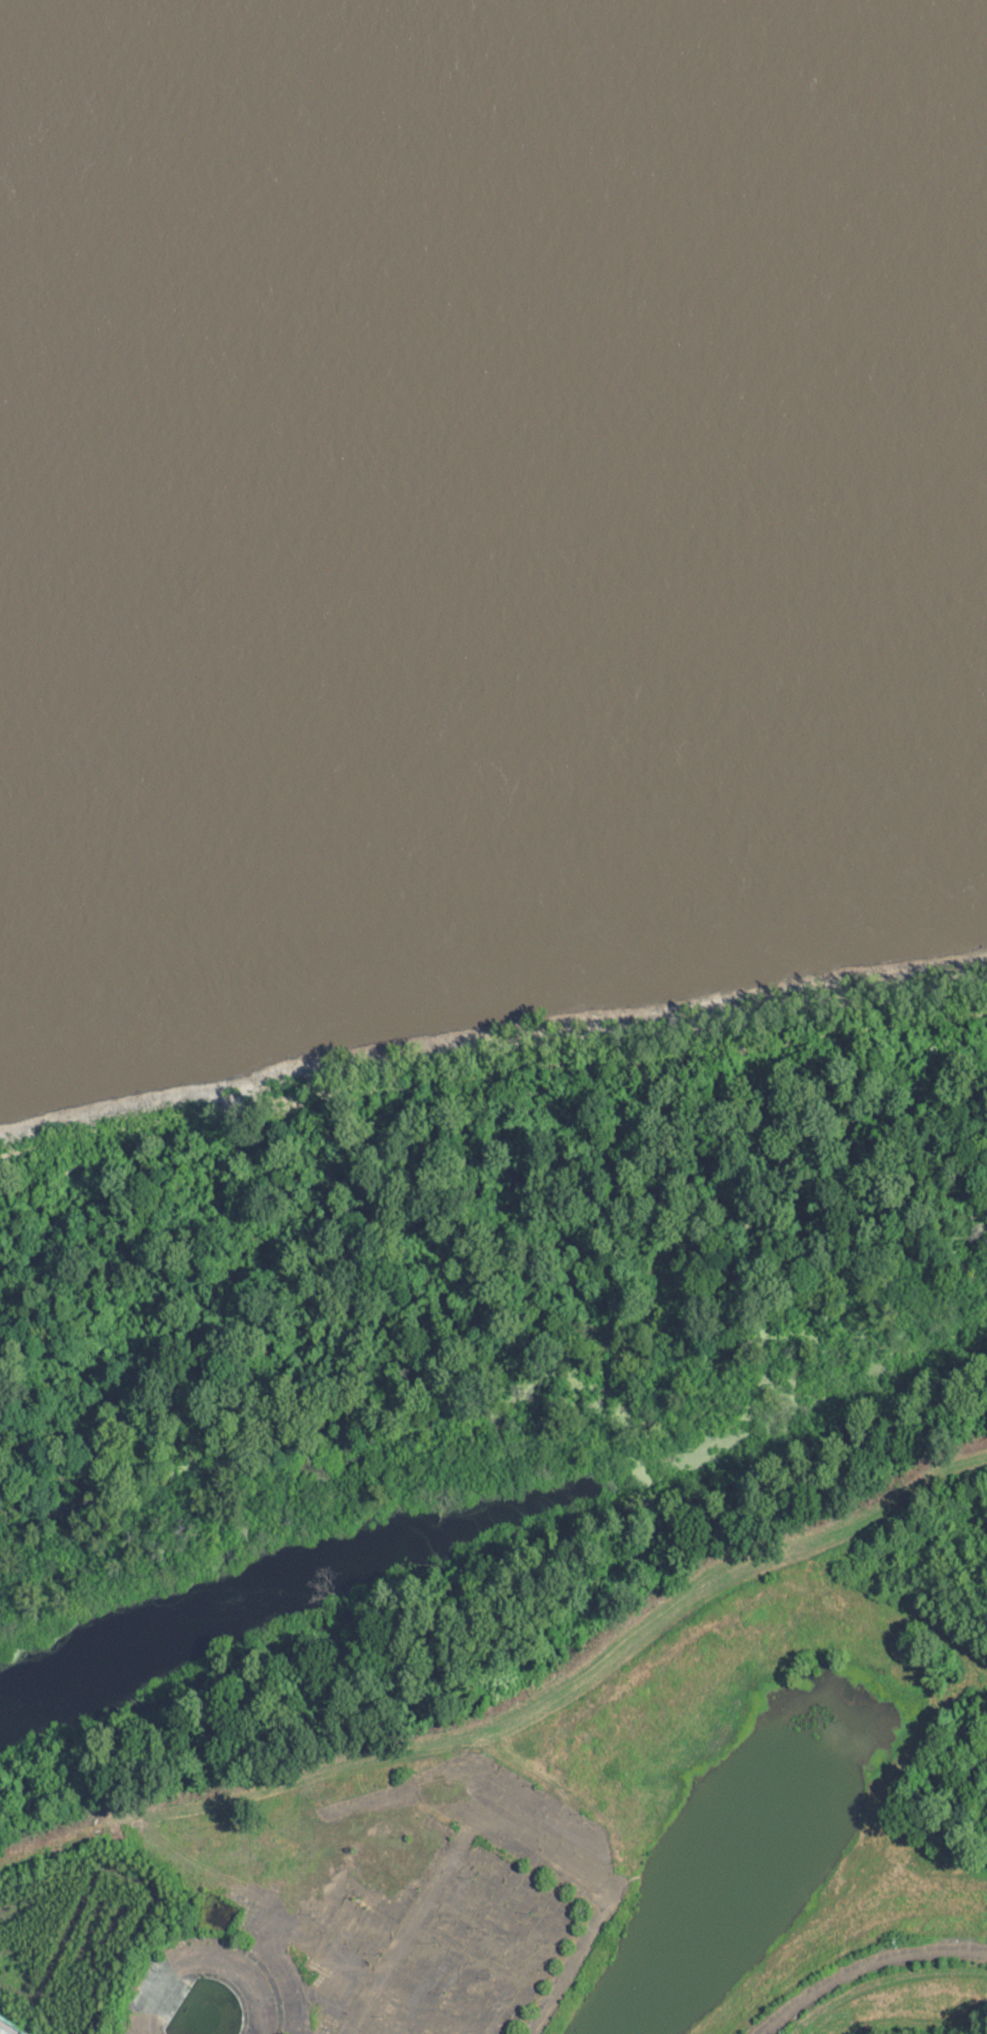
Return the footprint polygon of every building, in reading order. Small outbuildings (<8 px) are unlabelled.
[(0,2010),(0,2033),(42,2033),(0,2010)]
